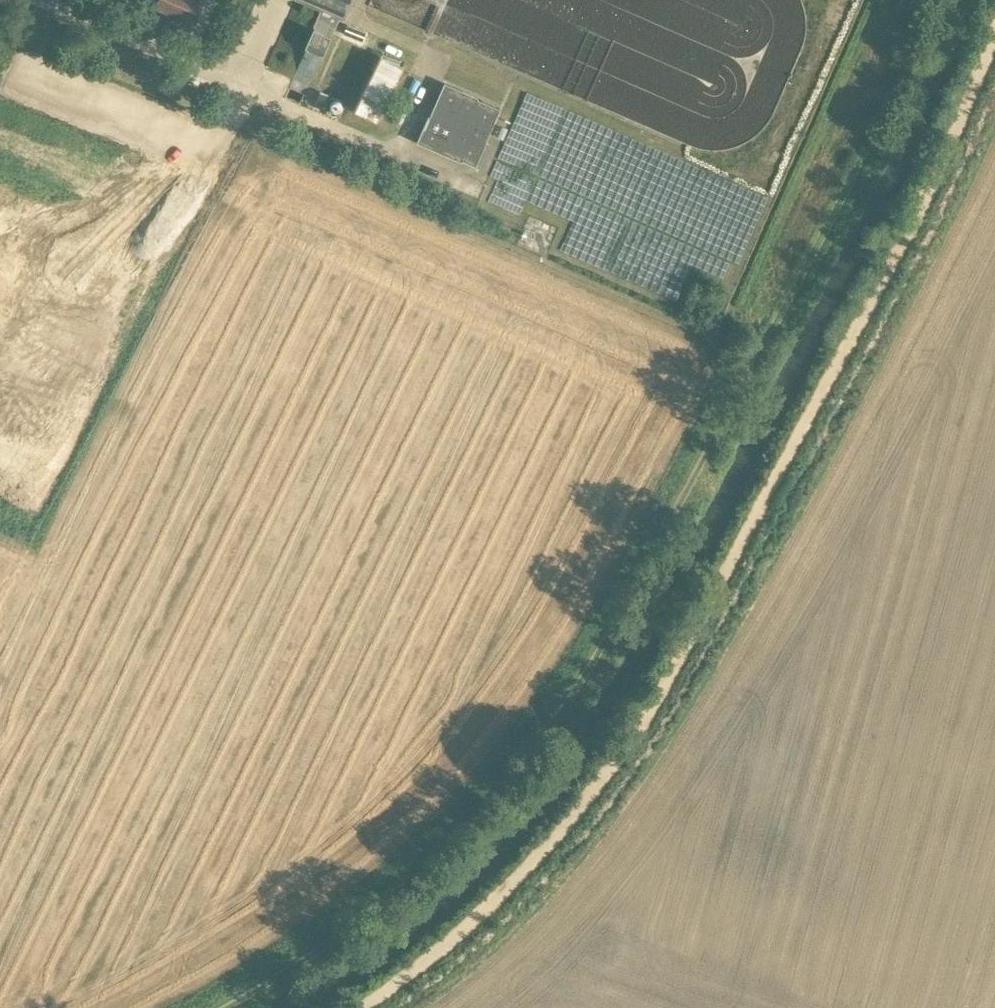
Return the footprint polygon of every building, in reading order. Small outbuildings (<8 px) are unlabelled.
[(205,0),(158,0),(154,9),(194,26),(205,0)] [(349,0),(303,0),(341,17),(349,0)] [(305,48),(305,49),(320,56),(321,56),(329,37),(313,30),(307,43),(305,48)] [(474,166),(499,108),(476,99),(477,97),(443,82),(429,116),(427,116),(416,142),(461,162),(461,160),(474,166)] [(320,91),(316,99),(324,103),(328,94),(320,91)]
